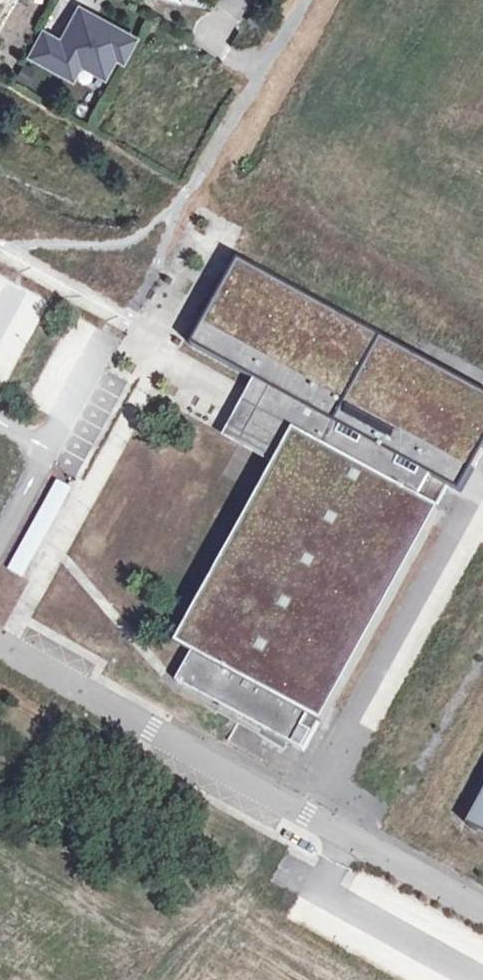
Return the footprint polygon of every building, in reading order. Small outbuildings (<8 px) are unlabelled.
[(68,84),(76,69),(100,82),(111,62),(118,66),(130,43),(74,14),(56,49),(45,70),(44,72),(68,84)] [(56,49),(38,40),(27,61),(45,70),(56,49)] [(240,260),(192,346),(254,381),(238,410),(224,435),(276,464),(177,643),(193,652),(177,682),(221,706),(217,713),(284,750),(287,743),(303,752),(319,724),(322,725),(441,512),(437,509),(449,488),(462,495),(482,457),(482,395),(240,260)] [(469,826),(476,830),(479,825),(482,827),(482,800),(469,826)]
